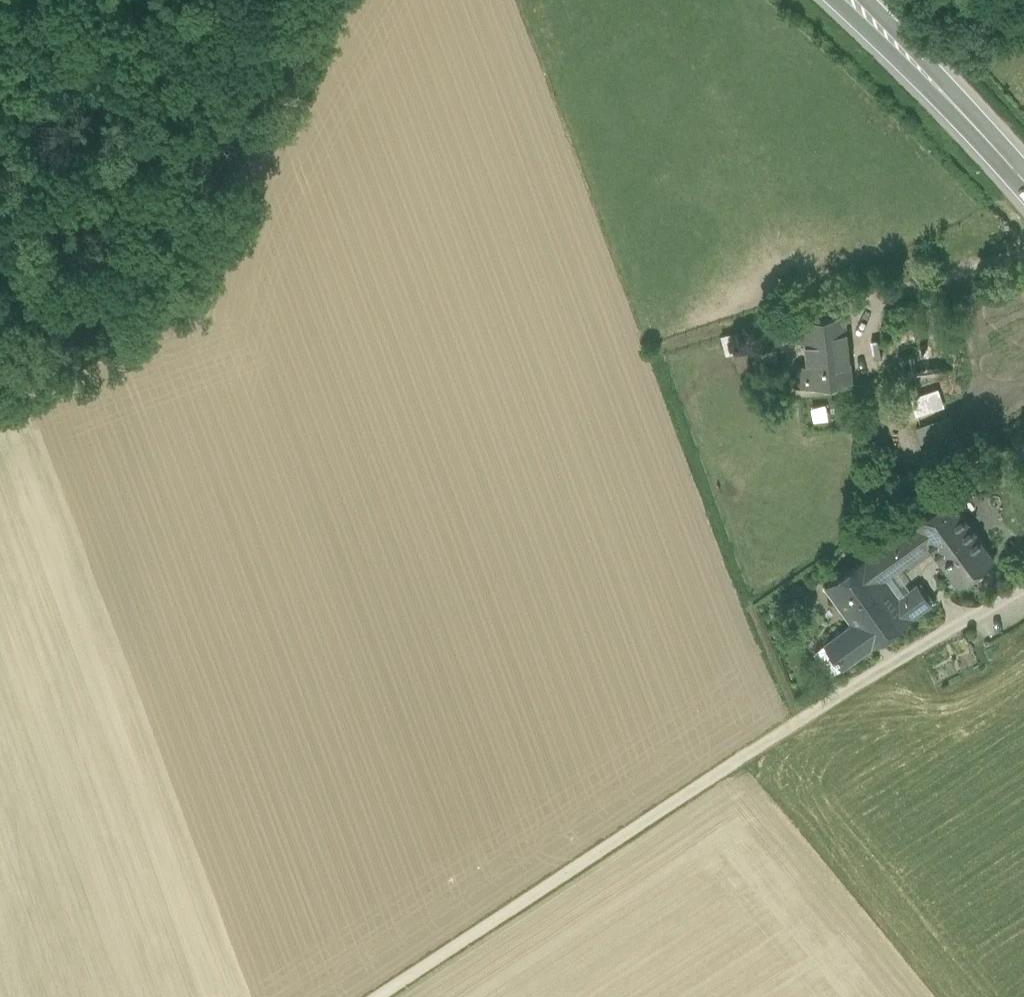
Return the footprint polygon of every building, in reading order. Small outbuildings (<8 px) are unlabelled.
[(851,381),(843,314),(801,319),(804,341),(807,364),(809,386),(851,381)] [(804,341),(801,319),(789,320),(791,342),(804,341)] [(809,386),(807,364),(793,366),(796,388),(809,386)] [(949,497),(901,532),(917,555),(929,546),(957,585),(993,559),(949,497)] [(883,580),(917,555),(901,532),(825,587),(841,610),(883,580)] [(851,624),(869,649),(932,603),(919,584),(898,599),(883,580),(841,610),(851,624)] [(824,644),(824,645),(842,669),(869,649),(851,624),(824,644)] [(832,676),(842,669),(824,645),(814,652),(832,676)]
